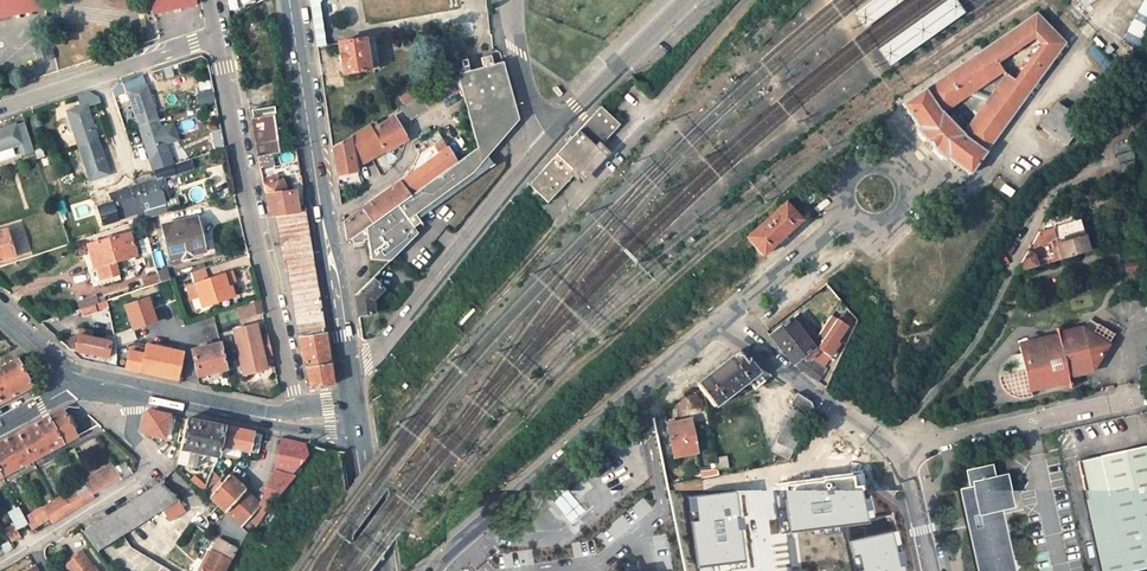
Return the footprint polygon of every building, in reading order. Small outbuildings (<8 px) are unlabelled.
[(45,10),(43,0),(0,0),(0,19),(45,10)] [(155,14),(196,6),(195,0),(150,0),(153,14),(155,14)] [(234,15),(230,0),(225,0),(229,18),(234,15)] [(852,14),(863,29),(904,0),(871,0),(852,14)] [(877,50),(889,66),(965,13),(956,0),(947,0),(877,50)] [(1122,38),(1138,45),(1146,25),(1146,0),(1140,0),(1122,38)] [(310,4),(312,15),(317,48),(324,47),(318,3),(310,4)] [(916,128),(945,159),(947,157),(970,174),(1063,40),(1048,24),(1037,10),(911,96),(901,104),(918,125),(916,128)] [(373,40),(337,45),(342,75),(377,70),(373,40)] [(517,118),(503,63),(493,65),(490,55),(480,57),(483,68),(457,75),(461,90),(463,101),(466,112),(472,131),(476,148),(480,164),(518,122),(517,118)] [(129,91),(140,125),(157,120),(143,75),(122,82),(125,92),(129,91)] [(403,124),(461,90),(457,75),(447,81),(395,111),(403,124)] [(68,112),(79,145),(96,139),(86,105),(99,101),(98,97),(88,93),(76,97),(80,107),(68,112)] [(1058,135),(1072,113),(1055,97),(1040,119),(1058,135)] [(258,158),(279,154),(275,129),(278,129),(274,106),(252,110),(253,118),(250,119),(258,158)] [(596,106),(524,185),(544,203),(567,178),(574,184),(602,152),(596,147),(616,125),(596,106)] [(458,114),(464,137),(472,131),(466,112),(458,114)] [(336,176),(358,172),(356,167),(406,140),(392,119),(373,130),(370,126),(332,148),(334,163),(336,176)] [(168,153),(157,120),(140,125),(150,159),(168,153)] [(24,121),(0,129),(0,150),(10,146),(18,144),(21,154),(33,151),(29,140),(24,121)] [(472,131),(464,137),(448,147),(442,139),(438,132),(414,146),(419,155),(431,148),(437,158),(343,222),(346,240),(364,227),(476,148),(472,131)] [(96,139),(79,145),(90,178),(107,173),(96,139)] [(1106,144),(1108,152),(1123,149),(1121,140),(1106,144)] [(0,150),(0,158),(13,154),(10,146),(0,150)] [(480,164),(476,148),(364,227),(369,259),(371,259),(387,260),(422,227),(412,217),(471,175),(480,164)] [(1109,155),(1111,163),(1125,159),(1123,151),(1109,155)] [(170,161),(168,153),(150,159),(153,166),(170,161)] [(172,163),(175,174),(191,170),(188,159),(172,163)] [(1112,165),(1114,173),(1127,169),(1126,161),(1112,165)] [(155,170),(158,178),(160,177),(173,173),(171,165),(155,170)] [(109,180),(107,173),(90,178),(92,186),(109,180)] [(160,177),(158,178),(133,186),(138,204),(165,195),(160,177)] [(276,216),(297,213),(294,192),(291,193),(285,193),(284,187),(283,182),(279,182),(263,184),(272,217),(276,216)] [(138,204),(133,186),(107,195),(109,203),(97,207),(101,222),(114,218),(112,212),(138,204)] [(747,238),(762,255),(800,220),(785,203),(747,238)] [(287,259),(299,339),(323,334),(304,212),(297,213),(276,216),(282,259),(287,259)] [(1038,230),(1031,243),(1040,247),(1047,241),(1053,256),(1035,261),(1034,257),(1026,251),(1014,272),(1088,251),(1077,219),(1070,222),(1067,214),(1044,220),(1046,228),(1038,230)] [(168,261),(200,253),(198,242),(200,242),(197,228),(201,227),(198,216),(160,226),(168,261)] [(115,262),(136,255),(128,231),(85,244),(91,266),(88,267),(91,280),(118,272),(115,262)] [(14,256),(5,232),(0,233),(0,261),(14,256)] [(149,253),(145,238),(137,240),(141,255),(149,253)] [(151,246),(154,262),(161,261),(158,245),(151,246)] [(351,276),(354,294),(370,279),(378,272),(377,270),(387,260),(371,259),(351,276)] [(165,269),(139,276),(142,286),(168,279),(165,269)] [(231,273),(186,287),(190,299),(198,297),(202,307),(233,297),(230,288),(227,289),(226,285),(234,282),(231,273)] [(382,292),(370,279),(354,294),(357,315),(373,314),(371,302),(382,292)] [(96,295),(77,301),(80,308),(94,304),(98,302),(96,295)] [(126,331),(154,321),(144,295),(117,304),(126,331)] [(261,312),(258,300),(245,304),(241,306),(244,317),(261,312)] [(94,304),(80,308),(82,315),(96,310),(94,304)] [(847,328),(831,317),(811,345),(813,346),(829,357),(838,344),(836,343),(847,328)] [(774,342),(792,364),(818,382),(826,369),(823,367),(803,355),(813,348),(812,347),(790,319),(758,333),(774,342)] [(1085,322),(1081,329),(1090,334),(1096,324),(1091,321),(1090,320),(1089,320),(1088,320),(1087,320),(1087,321),(1086,321),(1085,322)] [(1012,373),(1000,375),(1002,387),(1007,386),(1008,391),(1012,390),(1013,395),(1014,396),(1017,396),(1020,396),(1022,396),(1025,396),(1024,392),(1029,391),(1028,387),(1045,383),(1046,387),(1067,382),(1066,378),(1066,375),(1081,372),(1085,366),(1087,367),(1091,361),(1095,363),(1112,334),(1096,324),(1090,334),(1081,329),(1039,338),(1038,337),(1038,336),(1037,335),(1036,335),(1035,334),(1034,334),(1032,334),(1031,335),(1030,335),(1029,337),(1028,338),(1028,339),(1028,340),(1029,344),(1019,346),(1022,360),(1013,362),(1012,363),(1011,365),(1011,366),(1011,367),(1012,373)] [(232,330),(237,353),(269,345),(267,338),(258,340),(255,325),(232,330)] [(115,333),(118,344),(133,341),(130,329),(115,333)] [(60,340),(68,348),(105,357),(109,343),(77,334),(60,340)] [(332,385),(329,365),(324,334),(323,334),(299,339),(310,389),(332,385)] [(124,348),(121,372),(174,381),(180,350),(138,343),(136,350),(124,348)] [(198,376),(226,369),(224,361),(220,344),(191,352),(198,376)] [(237,353),(242,375),(265,370),(262,355),(270,353),(269,345),(237,353)] [(829,357),(813,346),(812,347),(813,348),(803,355),(823,367),(829,357)] [(1022,360),(1020,352),(1018,353),(1016,353),(1013,354),(1010,356),(1008,357),(1006,359),(1005,360),(1003,362),(1003,363),(1001,365),(1000,368),(999,371),(999,374),(998,375),(1000,375),(1012,373),(1011,367),(1011,366),(1011,365),(1012,363),(1013,362),(1022,360)] [(754,390),(772,376),(745,358),(740,355),(735,355),(722,365),(696,384),(714,407),(747,382),(754,390)] [(7,398),(31,386),(17,361),(0,370),(0,402),(7,398)] [(1066,375),(1066,378),(1089,373),(1095,363),(1091,361),(1087,367),(1085,366),(1081,372),(1066,375)] [(813,403),(797,394),(791,403),(811,416),(815,409),(813,403)] [(62,408),(27,427),(16,433),(31,460),(77,436),(62,408)] [(793,410),(771,452),(789,461),(810,419),(793,410)] [(141,430),(145,434),(163,437),(168,416),(145,412),(141,430)] [(220,446),(224,427),(185,420),(180,449),(189,451),(186,465),(195,468),(199,454),(218,457),(220,446)] [(667,425),(674,457),(697,452),(690,420),(667,425)] [(224,427),(220,446),(257,452),(262,435),(224,427)] [(31,460),(16,433),(0,442),(0,474),(1,476),(31,460)] [(280,439),(273,472),(293,474),(310,453),(305,444),(280,439)] [(1078,466),(1100,570),(1146,570),(1146,452),(1078,466)] [(267,510),(296,475),(312,457),(310,453),(293,474),(273,472),(259,503),(267,510)] [(120,477),(121,480),(132,473),(128,467),(118,474),(112,463),(83,481),(89,492),(91,495),(120,477)] [(964,507),(971,512),(975,528),(974,554),(978,570),(1013,570),(1012,565),(1009,566),(1006,550),(1009,549),(1003,524),(997,521),(992,522),(990,515),(995,514),(998,508),(1003,507),(1003,506),(1009,495),(1007,486),(997,480),(996,476),(992,477),(990,466),(965,471),(969,489),(960,491),(964,507)] [(201,490),(205,494),(222,477),(211,471),(203,485),(201,490)] [(205,494),(225,512),(245,531),(252,537),(300,479),(296,475),(267,510),(259,503),(226,472),(222,477),(205,494)] [(861,474),(785,483),(791,532),(872,522),(861,474)] [(81,531),(95,550),(176,500),(170,490),(174,487),(167,475),(159,483),(81,531)] [(203,485),(194,476),(190,480),(201,490),(203,485)] [(552,502),(569,524),(585,513),(567,490),(552,502)] [(750,564),(740,490),(690,497),(700,570),(750,564)] [(82,504),(92,497),(91,495),(89,492),(79,498),(82,504)] [(60,496),(53,500),(62,516),(82,504),(79,498),(66,506),(60,496)] [(44,527),(62,516),(53,500),(42,507),(48,517),(41,521),(44,527)] [(27,525),(18,507),(7,513),(16,530),(27,525)] [(971,512),(964,507),(974,554),(975,528),(971,512)] [(225,512),(214,534),(218,538),(200,570),(220,570),(245,531),(225,512)] [(25,531),(18,535),(22,541),(28,536),(25,531)] [(896,533),(852,542),(859,570),(906,570),(896,533)] [(10,548),(7,542),(0,546),(0,554),(10,548)] [(92,565),(91,566),(79,551),(65,562),(72,570),(96,570),(92,565)]
